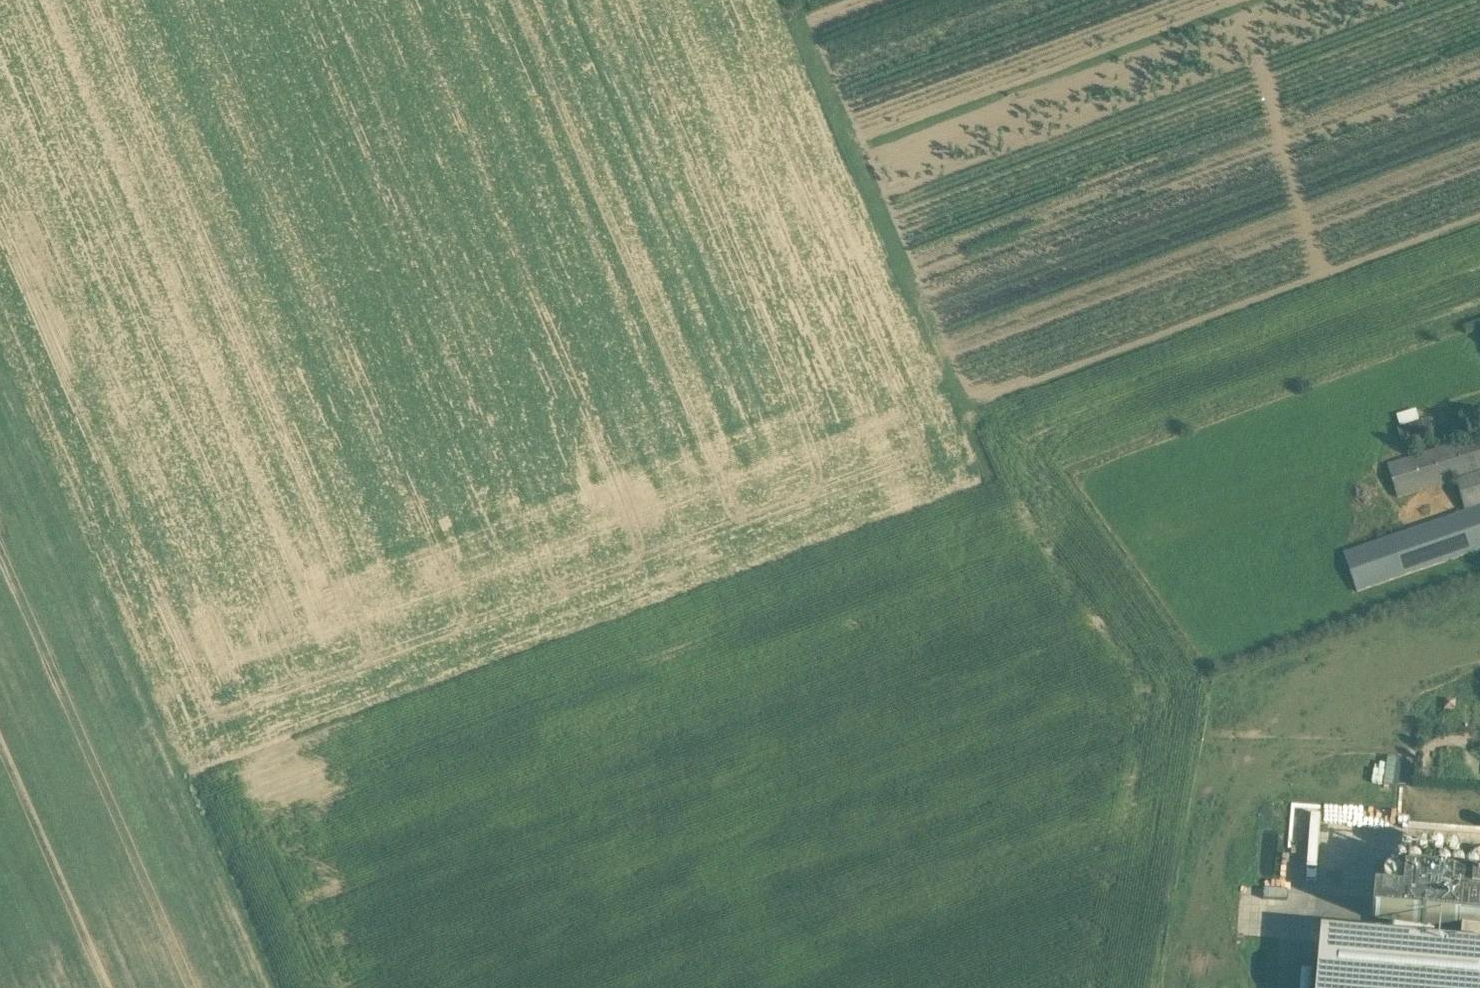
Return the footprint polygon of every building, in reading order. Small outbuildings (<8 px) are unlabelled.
[(1429,419),(1420,422),(1401,428),(1398,429),(1401,441),(1433,431),(1429,419)] [(1398,498),(1455,479),(1466,510),(1479,505),(1479,436),(1388,465),(1398,498)] [(1357,592),(1479,550),(1479,507),(1344,554),(1357,592)] [(1445,699),(1444,709),(1455,710),(1456,700),(1445,699)] [(1257,899),(1292,900),(1293,879),(1283,878),(1284,849),(1258,848),(1257,899)] [(1466,868),(1464,884),(1405,879),(1403,899),(1375,897),(1373,919),(1462,927),(1461,947),(1322,935),(1317,987),(1479,987),(1479,869),(1466,868)]
